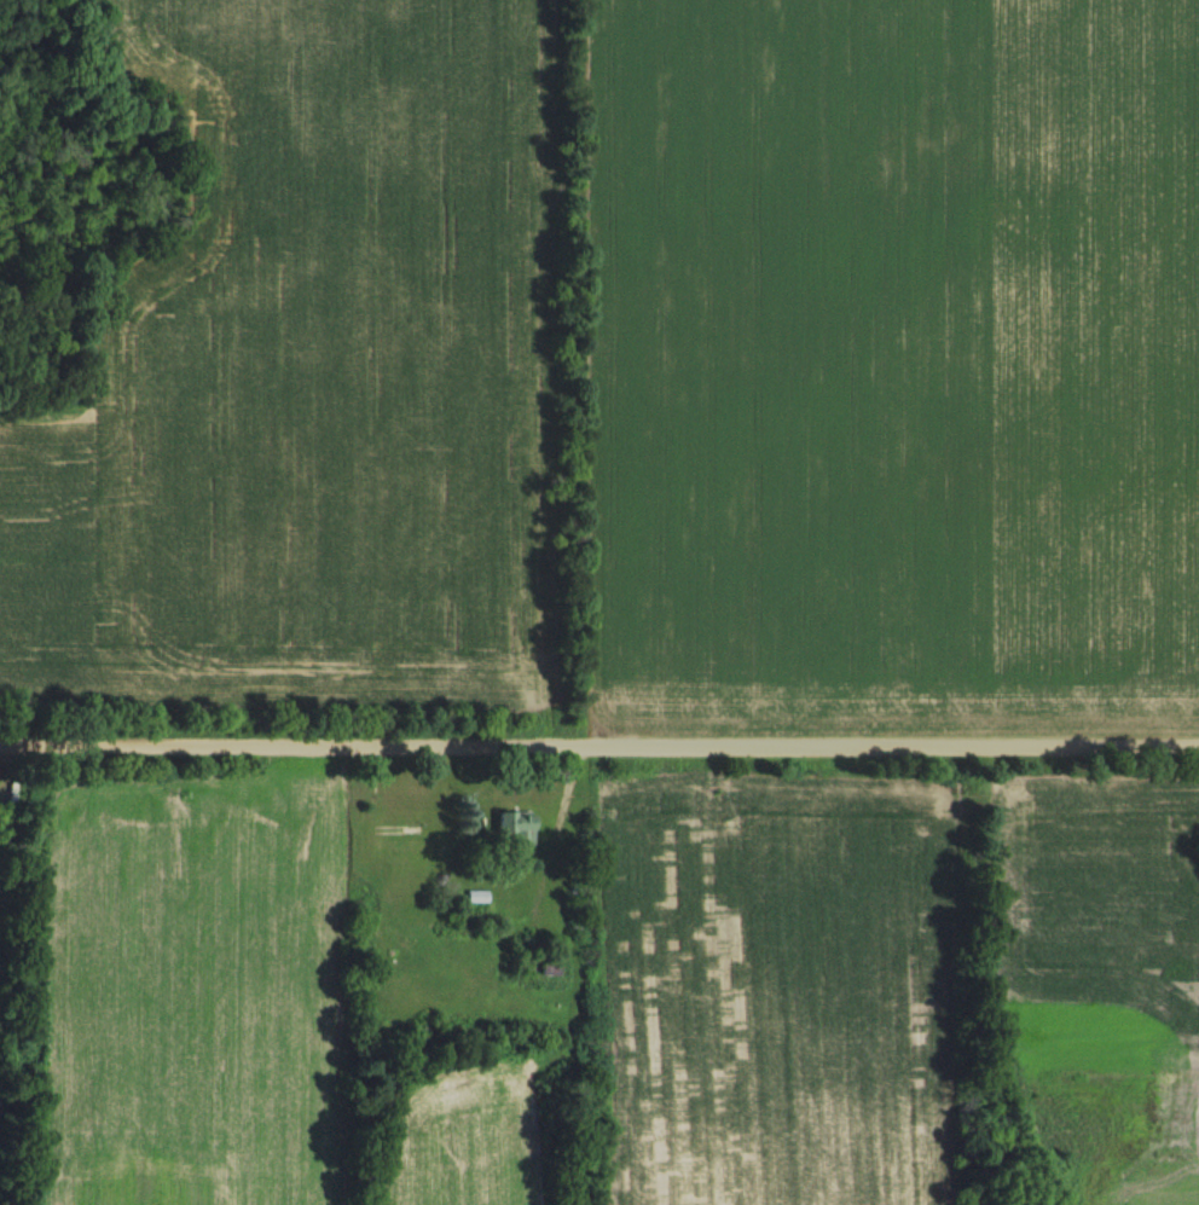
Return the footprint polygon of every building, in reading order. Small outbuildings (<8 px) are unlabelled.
[(496,833),(513,833),(513,846),(532,846),(532,812),(496,812),(496,833)] [(467,902),(486,902),(486,893),(467,893),(467,902)]
